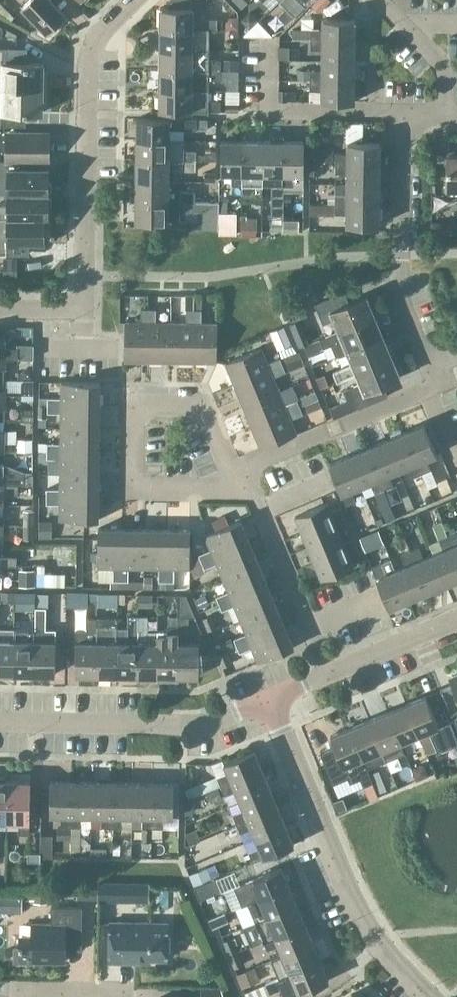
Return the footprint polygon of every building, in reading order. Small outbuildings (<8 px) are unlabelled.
[(52,0),(28,0),(22,6),(49,33),(58,25),(55,22),(64,13),(52,0)] [(160,28),(209,28),(209,29),(217,29),(217,17),(201,17),(201,8),(207,8),(207,0),(168,0),(168,7),(160,7),(160,28)] [(287,6),(278,15),(285,23),(308,0),(280,0),(287,6)] [(318,11),(329,0),(314,0),(310,3),(318,11)] [(0,8),(0,13),(11,20),(14,15),(3,4),(0,8)] [(240,20),(249,28),(257,20),(258,19),(249,10),(240,20)] [(224,28),(229,28),(239,29),(239,15),(225,15),(224,28)] [(310,39),(355,39),(355,18),(323,18),(322,29),(311,29),(310,39)] [(249,28),(243,34),(272,35),(257,20),(249,28)] [(209,28),(160,28),(160,48),(209,48),(209,38),(209,29),(209,28)] [(229,40),(239,40),(239,34),(239,29),(229,28),(229,40)] [(292,38),(310,39),(311,29),(292,28),(292,38)] [(355,39),(310,39),(310,49),(322,49),(322,59),(355,60),(355,39)] [(278,59),(289,59),(289,46),(278,46),(278,59)] [(46,87),(47,69),(43,69),(43,62),(17,61),(17,47),(0,47),(0,71),(2,71),(1,86),(46,87)] [(209,48),(160,48),(159,68),(221,69),(221,59),(209,59),(209,48)] [(222,58),(221,69),(233,69),(239,69),(239,59),(239,58),(222,58)] [(355,60),(322,59),(322,70),(310,69),(310,79),(354,80),(355,60)] [(159,68),(159,89),(192,89),(208,89),(208,79),(220,79),(220,78),(221,69),(159,68)] [(220,78),(233,78),(233,69),(221,69),(220,78)] [(296,79),(310,79),(310,69),(296,69),(296,79)] [(354,80),(310,79),(310,89),(322,90),(321,101),(354,101),(354,80)] [(1,86),(1,101),(0,101),(0,125),(16,125),(16,111),(42,112),(42,105),(46,105),(46,87),(1,86)] [(159,110),(220,110),(220,100),(208,100),(208,89),(192,89),(159,89),(159,110)] [(278,101),(287,101),(287,89),(278,89),(278,90),(278,100),(278,101)] [(225,102),(225,110),(238,111),(239,103),(239,102),(225,102)] [(137,118),(136,138),(169,139),(169,129),(196,129),(196,119),(137,118)] [(196,119),(196,129),(207,129),(207,119),(196,119)] [(0,160),(0,192),(8,192),(48,192),(52,190),(52,183),(48,180),(48,168),(40,168),(32,168),(32,160),(40,160),(49,160),(49,133),(5,133),(5,160),(0,160)] [(136,138),(136,159),(196,160),(196,153),(196,150),(184,150),(184,139),(169,139),(136,138)] [(232,172),(232,184),(242,185),(242,140),(221,140),(221,172),(232,172)] [(242,140),(242,185),(262,185),(263,140),(242,140)] [(263,140),(262,185),(282,185),(283,140),(263,140)] [(283,140),(282,185),(292,185),(293,173),(304,173),(304,140),(283,140)] [(336,152),(335,162),(380,163),(380,142),(348,141),(348,152),(336,152)] [(315,146),(315,161),(334,161),(334,147),(315,146)] [(447,149),(446,188),(456,188),(456,150),(447,149)] [(136,159),(136,179),(168,180),(169,169),(195,170),(196,160),(136,159)] [(320,173),(320,162),(309,162),(309,173),(320,173)] [(380,163),(335,162),(335,172),(347,172),(347,183),(380,183),(380,163)] [(204,171),(204,180),(216,180),(216,171),(204,171)] [(168,180),(136,179),(136,200),(180,200),(180,201),(195,201),(195,190),(181,190),(180,180),(168,180)] [(380,183),(347,183),(347,193),(335,193),(335,203),(379,204),(380,183)] [(4,217),(4,216),(44,216),(44,217),(48,217),(48,205),(52,203),(52,196),(48,192),(8,192),(8,205),(0,205),(0,217),(4,217)] [(136,200),(135,221),(168,221),(180,221),(180,211),(180,201),(180,200),(136,200)] [(219,201),(219,212),(227,212),(227,200),(219,200),(219,201)] [(219,212),(219,201),(205,201),(204,228),(219,228),(219,212)] [(323,214),(323,203),(310,203),(310,214),(323,214)] [(379,225),(379,204),(335,203),(335,213),(347,213),(347,224),(379,225)] [(219,228),(219,233),(236,233),(236,212),(227,212),(219,212),(219,228)] [(44,217),(44,216),(4,216),(4,217),(0,217),(0,253),(19,253),(19,241),(44,241),(44,217)] [(240,227),(240,230),(257,230),(257,217),(241,217),(240,227)] [(283,218),(282,230),(298,230),(299,218),(283,218)] [(271,219),(271,230),(282,230),(282,220),(271,219)] [(431,234),(454,234),(455,222),(432,221),(431,221),(431,234)] [(3,256),(3,278),(17,279),(17,256),(3,256)] [(339,330),(374,315),(366,294),(341,305),(336,294),(314,303),(323,324),(334,319),(339,330)] [(185,295),(184,308),(186,308),(194,308),(194,295),(185,295)] [(299,318),(307,315),(302,302),(285,309),(290,322),(299,318)] [(148,360),(148,308),(140,308),(140,321),(125,321),(124,360),(148,360)] [(148,308),(148,360),(170,361),(171,322),(156,322),(156,308),(148,308)] [(186,322),(171,322),(170,361),(193,361),(194,308),(186,308),(186,322)] [(194,308),(193,361),(217,361),(217,322),(201,322),(202,308),(194,308)] [(339,330),(319,338),(324,347),(331,344),(336,356),(348,351),(347,350),(383,335),(374,315),(339,330)] [(290,322),(288,323),(298,347),(309,342),(299,318),(290,322)] [(283,325),(272,329),(280,348),(291,344),(283,325)] [(347,350),(348,351),(352,362),(333,370),(337,379),(356,371),(391,356),(383,335),(347,350)] [(5,357),(17,358),(17,347),(6,347),(6,336),(0,336),(0,357),(5,357)] [(17,343),(16,347),(17,347),(17,358),(33,358),(33,344),(17,343)] [(261,347),(225,362),(234,384),(283,364),(280,357),(267,362),(261,347)] [(296,367),(304,364),(302,356),(293,360),(296,367)] [(356,371),(361,382),(350,387),(358,407),(380,398),(376,387),(400,377),(391,356),(356,371)] [(283,364),(234,384),(243,405),(279,390),(273,376),(286,371),(283,364)] [(34,378),(33,369),(21,369),(21,378),(34,378)] [(324,372),(316,376),(321,387),(329,383),(324,372)] [(61,397),(47,397),(47,404),(100,405),(100,382),(61,381),(61,397)] [(21,384),(21,398),(33,398),(34,398),(34,384),(21,384)] [(279,390),(243,405),(252,426),(300,406),(297,399),(285,404),(279,390)] [(299,398),(297,399),(300,406),(319,398),(315,390),(298,397),(299,398)] [(300,406),(303,413),(322,405),(319,398),(300,406)] [(329,406),(333,417),(334,418),(341,415),(342,415),(337,402),(329,406)] [(100,405),(47,404),(47,412),(61,412),(61,427),(99,428),(100,405)] [(291,418),(303,413),(300,406),(252,426),(261,448),(297,433),(291,418)] [(22,408),(22,419),(33,420),(33,409),(22,408)] [(424,423),(404,431),(422,472),(431,469),(426,458),(436,453),(424,423)] [(47,450),(99,451),(99,428),(61,427),(60,442),(47,442),(47,446),(47,450)] [(422,472),(404,431),(386,439),(398,469),(408,465),(412,476),(422,472)] [(18,438),(17,450),(32,450),(33,438),(18,438)] [(398,469),(386,439),(367,447),(384,488),(393,484),(388,473),(398,469)] [(367,447),(348,455),(360,485),(370,481),(375,492),(384,488),(367,447)] [(60,458),(60,473),(99,474),(99,451),(47,450),(47,456),(47,458),(60,458)] [(360,485),(348,455),(329,463),(346,504),(355,500),(351,489),(360,485)] [(18,483),(23,483),(23,470),(5,462),(0,462),(0,483),(18,483)] [(23,470),(23,483),(33,484),(34,470),(23,470)] [(46,495),(46,496),(98,496),(99,474),(60,473),(60,488),(46,488),(46,495)] [(0,483),(0,504),(3,504),(4,493),(18,493),(18,483),(0,483)] [(385,489),(391,504),(401,499),(395,485),(385,489)] [(98,496),(46,496),(46,503),(60,504),(59,519),(98,520),(98,496)] [(302,532),(344,514),(340,506),(331,510),(327,502),(295,516),(302,532)] [(390,503),(381,507),(382,509),(386,520),(395,516),(391,505),(390,503)] [(22,509),(22,524),(34,524),(34,510),(22,509)] [(212,520),(216,529),(229,524),(225,514),(212,520)] [(344,514),(302,532),(308,547),(340,534),(337,526),(347,522),(344,514)] [(39,536),(39,538),(52,538),(52,520),(39,519),(39,536)] [(201,561),(249,541),(240,519),(229,524),(216,529),(205,534),(211,549),(198,554),(201,561)] [(22,524),(22,539),(34,539),(34,524),(22,524)] [(445,528),(447,534),(456,531),(453,525),(445,528)] [(113,567),(113,580),(121,580),(121,528),(98,528),(98,546),(98,550),(97,559),(97,566),(113,567)] [(121,528),(121,580),(128,580),(128,567),(143,567),(144,528),(121,528)] [(159,567),(158,581),(160,581),(166,581),(167,529),(144,528),(143,567),(159,567)] [(437,532),(439,537),(447,534),(445,528),(437,532)] [(167,529),(166,581),(171,581),(174,581),(174,567),(190,568),(190,566),(190,555),(190,529),(167,529)] [(359,537),(365,552),(384,544),(378,530),(359,537)] [(456,557),(456,531),(456,530),(456,531),(447,534),(456,557)] [(340,534),(308,547),(314,563),(356,545),(353,537),(343,541),(340,534)] [(447,534),(439,537),(438,538),(443,549),(433,553),(446,583),(456,578),(456,557),(447,534)] [(258,562),(249,541),(201,561),(201,562),(204,568),(217,563),(222,577),(258,562)] [(2,564),(15,565),(16,555),(3,554),(3,545),(0,545),(0,564),(2,564)] [(359,553),(356,545),(314,563),(321,579),(353,565),(350,557),(359,553)] [(419,546),(410,550),(427,591),(446,583),(433,553),(424,557),(419,546)] [(427,591),(410,550),(400,554),(405,565),(395,569),(408,599),(427,591)] [(190,566),(190,568),(193,576),(205,571),(204,568),(201,562),(201,561),(194,564),(190,566)] [(408,599),(395,569),(386,573),(381,561),(371,566),(388,607),(408,599)] [(258,562),(222,577),(228,591),(216,596),(219,603),(267,583),(258,562)] [(36,585),(36,586),(76,586),(76,575),(66,575),(66,573),(46,572),(44,572),(44,564),(36,564),(36,569),(36,585)] [(20,569),(20,585),(36,585),(36,569),(20,569)] [(144,581),(143,588),(152,588),(152,575),(144,575),(144,581)] [(267,583),(219,603),(222,610),(234,605),(240,619),(276,604),(267,583)] [(1,590),(1,601),(15,601),(15,591),(5,590),(1,590)] [(24,591),(24,606),(35,606),(35,591),(32,591),(24,591)] [(35,606),(47,606),(48,606),(48,591),(38,591),(35,591),(35,606)] [(66,607),(66,611),(74,611),(75,607),(88,607),(88,602),(88,592),(66,591),(66,592),(66,607)] [(97,592),(97,605),(107,605),(108,592),(97,592)] [(138,593),(138,606),(152,606),(152,593),(138,593)] [(205,593),(195,597),(199,607),(209,603),(205,593)] [(167,606),(178,606),(178,594),(167,594),(167,606)] [(188,642),(188,616),(195,616),(186,594),(178,594),(178,606),(178,616),(178,675),(199,675),(199,642),(188,642)] [(276,604),(240,619),(246,633),(233,638),(236,645),(284,625),(276,604)] [(35,628),(34,673),(55,673),(55,640),(55,629),(47,628),(47,606),(35,606),(35,628)] [(211,614),(202,618),(208,631),(216,628),(211,614)] [(127,627),(117,626),(116,674),(137,674),(138,615),(128,615),(127,627)] [(138,615),(137,674),(157,674),(158,642),(158,630),(147,630),(148,615),(138,615)] [(178,680),(178,675),(178,616),(168,616),(168,630),(158,630),(158,642),(157,674),(161,675),(166,679),(178,680)] [(96,674),(97,617),(87,617),(87,629),(76,629),(76,641),(75,673),(96,674)] [(97,617),(96,674),(116,674),(117,626),(117,617),(97,617)] [(284,625),(236,645),(239,652),(252,647),(258,661),(293,646),(284,625)] [(14,672),(14,628),(4,628),(0,628),(0,672),(14,672)] [(14,628),(14,672),(34,673),(35,628),(14,628)] [(219,641),(222,649),(234,644),(231,636),(219,641)] [(217,653),(222,666),(231,662),(226,649),(217,653)] [(419,734),(428,730),(436,748),(437,751),(456,743),(456,738),(448,717),(437,722),(426,695),(406,703),(419,734)] [(447,702),(456,727),(456,698),(447,702)] [(406,703),(387,711),(405,752),(414,749),(409,738),(419,734),(406,703)] [(405,752),(387,711),(368,719),(381,749),(386,760),(405,752)] [(368,719),(350,727),(367,768),(376,764),(386,760),(381,749),(368,719)] [(367,768),(350,727),(330,735),(335,746),(321,752),(339,796),(363,786),(373,782),(367,768)] [(419,734),(426,751),(436,748),(428,730),(419,734)] [(228,772),(217,776),(221,785),(262,768),(254,749),(224,761),(228,772)] [(411,767),(416,779),(427,774),(422,762),(411,767)] [(262,768),(221,785),(225,795),(236,790),(240,800),(270,787),(262,768)] [(373,782),(377,792),(386,788),(381,778),(373,782)] [(30,780),(7,780),(6,820),(19,820),(18,833),(29,833),(30,780)] [(50,814),(61,814),(61,826),(71,826),(71,781),(50,781),(50,814)] [(92,781),(71,781),(71,826),(81,826),(81,814),(91,814),(92,781)] [(112,782),(92,781),(91,814),(102,814),(101,826),(111,826),(112,782)] [(112,782),(111,826),(121,827),(121,815),(132,815),(132,782),(112,782)] [(132,782),(132,815),(142,815),(142,827),(152,827),(153,782),(132,782)] [(174,783),(153,782),(152,827),(162,827),(162,815),(173,815),(174,783)] [(373,782),(363,786),(369,799),(378,795),(377,792),(373,782)] [(185,789),(185,790),(188,799),(203,793),(199,783),(185,789)] [(221,785),(207,791),(211,802),(225,796),(225,795),(221,785)] [(270,787),(240,800),(244,809),(233,814),(236,823),(278,806),(270,787)] [(278,806),(236,823),(240,832),(251,828),(255,837),(286,825),(278,806)] [(286,825),(255,837),(259,847),(248,851),(252,861),(294,844),(286,825)] [(57,826),(57,838),(70,838),(71,826),(61,826),(57,826)] [(142,827),(142,840),(152,840),(152,837),(152,827),(142,827)] [(90,846),(90,856),(106,856),(106,846),(90,846)] [(40,852),(27,851),(27,860),(40,861),(40,852)] [(189,874),(194,886),(212,878),(207,866),(189,874)] [(248,902),(289,885),(281,866),(233,885),(242,906),(248,903),(248,902)] [(199,899),(221,889),(216,876),(212,878),(194,886),(199,899)] [(98,900),(119,900),(119,889),(119,883),(119,881),(98,881),(98,889),(98,890),(98,891),(98,900)] [(297,904),(289,885),(248,902),(248,903),(256,921),(297,904)] [(33,888),(33,902),(49,902),(49,889),(40,888),(39,888),(33,888)] [(305,923),(297,904),(256,921),(263,940),(305,923)] [(19,936),(19,947),(14,947),(14,961),(32,961),(32,960),(65,960),(65,939),(81,939),(82,907),(51,906),(51,923),(31,923),(31,936),(19,936)] [(225,912),(208,919),(212,928),(217,926),(229,921),(225,912)] [(139,957),(166,958),(167,922),(110,921),(109,961),(139,961),(139,957)] [(312,942),(305,923),(263,940),(267,949),(278,945),(282,954),(312,942)] [(228,954),(238,950),(232,937),(223,941),(228,954)] [(252,939),(236,945),(237,949),(253,943),(252,939)] [(282,954),(271,958),(279,977),(279,978),(320,961),(312,942),(282,954)] [(243,964),(238,950),(228,954),(234,968),(243,964)] [(265,983),(269,992),(280,988),(284,996),(297,996),(300,996),(299,992),(328,980),(320,961),(279,978),(279,977),(265,983)] [(237,973),(242,986),(260,979),(254,966),(237,973)] [(247,996),(258,996),(269,992),(265,983),(244,991),(247,996)] [(201,987),(201,996),(226,996),(222,987),(201,987)]
